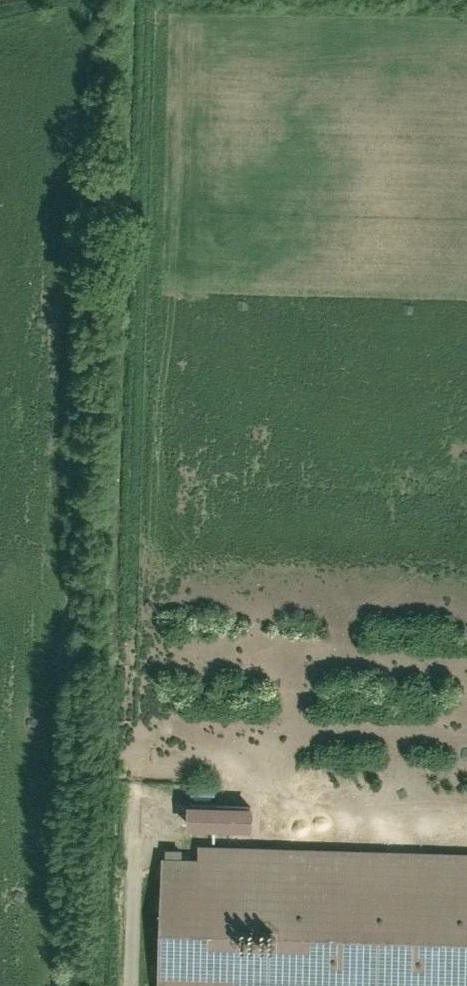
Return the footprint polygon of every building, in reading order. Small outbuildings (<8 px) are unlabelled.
[(245,824),(246,804),(189,802),(189,822),(245,824)] [(168,985),(466,985),(466,852),(173,842),(168,985)]
